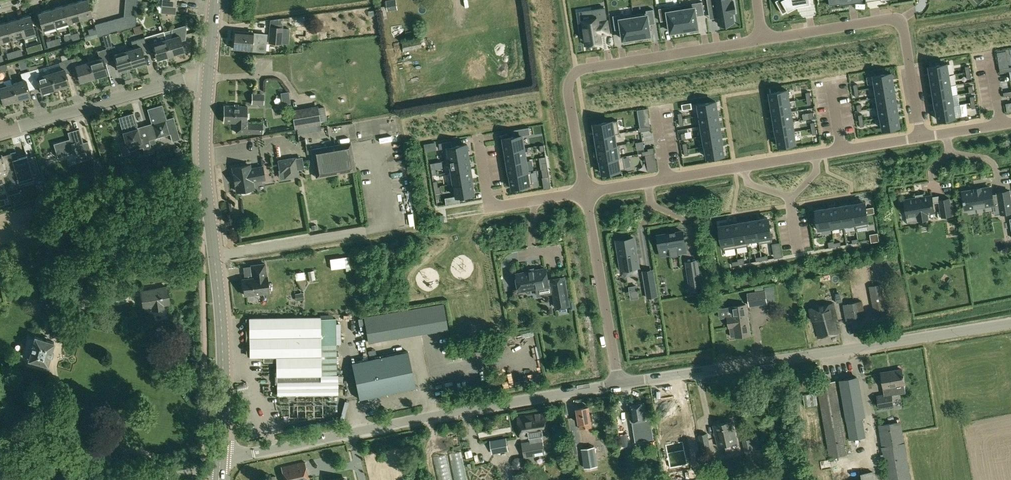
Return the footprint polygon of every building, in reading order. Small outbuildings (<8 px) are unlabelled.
[(75,2),(79,19),(92,16),(87,0),(83,0),(75,2)] [(386,1),(388,11),(397,9),(396,0),(391,0),(386,1)] [(709,9),(716,7),(719,24),(734,22),(733,13),(735,12),(733,1),(731,1),(731,0),(707,0),(709,9)] [(783,14),(798,5),(801,5),(801,6),(811,5),(810,0),(780,0),(776,2),(783,14)] [(702,1),(681,5),(685,30),(689,29),(690,29),(698,27),(696,16),(704,14),(702,1)] [(75,2),(62,6),(67,23),(79,19),(75,2)] [(161,5),(161,12),(175,13),(176,7),(161,5)] [(681,5),(659,8),(661,21),(669,20),(671,32),(679,30),(679,31),(680,31),(680,30),(685,30),(681,5)] [(62,6),(50,9),(55,26),(67,23),(62,6)] [(584,31),(581,32),(582,39),(585,38),(586,45),(602,43),(601,32),(609,31),(605,7),(592,9),(593,18),(582,20),(584,31)] [(124,8),(123,17),(135,26),(136,9),(124,8)] [(55,26),(50,9),(38,13),(42,30),(55,26)] [(647,12),(634,15),(637,37),(642,37),(642,36),(651,35),(649,24),(656,23),(653,9),(646,10),(647,12)] [(620,14),(613,15),(615,30),(621,29),(623,39),(632,38),(637,37),(634,15),(621,17),(620,14)] [(29,16),(17,19),(22,37),(34,33),(29,16)] [(123,17),(118,19),(121,30),(135,26),(123,17)] [(17,19),(5,23),(10,40),(22,37),(17,19)] [(118,19),(112,20),(115,31),(121,30),(118,19)] [(112,20),(106,22),(109,33),(115,31),(112,20)] [(106,22),(100,24),(104,35),(109,33),(106,22)] [(0,24),(0,43),(10,40),(5,23),(0,24)] [(100,24),(95,25),(95,27),(98,36),(104,35),(100,24)] [(170,29),(170,37),(166,39),(171,55),(184,52),(180,40),(185,39),(184,25),(170,29)] [(269,32),(268,43),(281,44),(282,33),(282,27),(270,26),(269,32)] [(97,33),(95,27),(88,29),(90,35),(97,33)] [(163,31),(144,37),(148,49),(153,48),(157,59),(171,55),(166,39),(163,31)] [(235,31),(234,48),(251,50),(251,49),(266,50),(267,34),(253,33),(253,32),(235,31)] [(133,48),(127,50),(132,67),(146,63),(142,51),(148,49),(144,37),(131,41),(133,48)] [(420,38),(402,41),(404,50),(422,47),(420,38)] [(113,47),(106,49),(109,60),(115,59),(118,71),(132,67),(127,50),(116,53),(114,46),(113,47)] [(99,58),(88,61),(93,78),(107,74),(103,62),(109,60),(106,49),(97,51),(99,58)] [(61,69),(50,72),(55,89),(69,85),(65,73),(71,71),(68,60),(67,56),(61,58),(62,61),(59,62),(61,69)] [(76,57),(68,60),(71,71),(77,70),(80,82),(93,78),(88,61),(78,64),(76,57)] [(947,64),(929,67),(931,78),(949,75),(947,64)] [(38,68),(29,71),(34,89),(40,87),(42,93),(43,92),(44,95),(50,93),(49,91),(55,89),(50,72),(46,74),(45,69),(38,71),(38,68)] [(12,83),(17,100),(30,96),(29,91),(34,89),(29,71),(20,74),(22,80),(12,83)] [(892,73),(874,76),(876,87),(894,84),(892,73)] [(949,75),(931,78),(933,88),(951,85),(949,75)] [(3,104),(17,100),(12,83),(4,86),(3,80),(0,81),(0,92),(3,104)] [(894,84),(876,87),(877,97),(895,94),(894,84)] [(951,85),(933,88),(934,98),(952,95),(951,85)] [(788,90),(770,93),(771,104),(789,101),(788,90)] [(252,93),(252,103),(263,103),(263,94),(252,93)] [(895,94),(877,97),(879,107),(897,104),(895,94)] [(952,95),(934,98),(936,108),(954,105),(952,95)] [(789,101),(771,104),(773,114),(791,111),(789,101)] [(716,102),(698,105),(700,116),(718,113),(716,102)] [(151,123),(144,125),(149,140),(170,134),(172,141),(180,139),(173,117),(166,119),(162,104),(147,109),(151,123)] [(897,104),(879,107),(881,117),(898,114),(897,104)] [(224,105),(224,122),(236,123),(236,132),(262,133),(263,123),(247,122),(247,106),(224,105)] [(954,105),(936,108),(938,119),(956,116),(954,105)] [(325,107),(318,108),(320,121),(327,120),(325,107)] [(317,108),(293,112),(295,128),(320,124),(317,108)] [(791,111),(773,114),(775,124),(793,121),(791,111)] [(149,140),(144,125),(137,127),(133,113),(118,117),(125,141),(118,143),(122,156),(129,154),(127,146),(141,142),(145,155),(152,153),(149,140)] [(718,113),(700,116),(702,126),(720,123),(718,113)] [(898,114),(881,117),(882,128),(900,126),(898,114)] [(618,120),(594,124),(596,137),(620,133),(618,120)] [(793,121),(775,124),(776,134),(794,131),(793,121)] [(720,123),(702,126),(703,136),(721,133),(720,123)] [(516,136),(504,139),(506,151),(525,148),(523,136),(531,134),(529,127),(515,130),(516,136)] [(53,143),(57,157),(73,152),(76,162),(92,157),(87,141),(83,142),(79,128),(67,132),(69,139),(53,143)] [(794,131),(776,134),(778,145),(796,142),(794,131)] [(620,133),(596,137),(598,148),(619,145),(619,144),(617,145),(615,134),(620,133)] [(721,133),(703,136),(705,146),(723,143),(721,133)] [(385,135),(375,138),(378,147),(388,144),(385,135)] [(451,141),(439,143),(440,149),(444,149),(446,161),(469,157),(467,144),(452,147),(451,141)] [(351,143),(311,150),(316,178),(355,171),(351,143)] [(723,143),(705,146),(707,157),(725,154),(723,143)] [(619,145),(598,148),(600,160),(623,156),(621,156),(619,145)] [(181,153),(179,146),(173,148),(175,155),(181,153)] [(525,148),(506,151),(508,163),(527,160),(525,148)] [(3,177),(5,183),(5,182),(8,190),(20,186),(19,183),(34,179),(27,155),(18,158),(16,151),(5,154),(10,169),(8,169),(6,176),(3,177)] [(5,183),(3,177),(6,176),(8,169),(10,169),(5,154),(2,156),(1,154),(0,154),(0,184),(5,183)] [(623,156),(600,160),(602,173),(626,169),(623,156)] [(469,157),(446,161),(450,160),(452,171),(450,172),(471,169),(469,157)] [(295,158),(278,161),(279,165),(281,173),(284,172),(285,179),(299,176),(297,170),(295,159),(295,158)] [(302,158),(295,159),(297,170),(304,169),(302,158)] [(527,160),(508,163),(510,174),(509,174),(531,171),(528,171),(527,160)] [(250,165),(233,168),(234,174),(236,184),(237,191),(240,191),(242,193),(250,192),(251,189),(254,188),(253,181),(265,179),(263,166),(250,169),(250,165)] [(471,169),(450,172),(452,184),(473,180),(473,179),(471,169)] [(531,171),(509,174),(511,187),(533,183),(531,171)] [(456,196),(445,198),(446,204),(460,202),(459,195),(475,193),(473,180),(452,184),(454,184),(456,196)] [(963,192),(964,199),(963,199),(964,202),(965,201),(966,209),(993,204),(993,203),(999,202),(1001,214),(1010,212),(1010,202),(1009,190),(997,192),(997,194),(992,195),(991,187),(981,189),(980,187),(980,189),(976,189),(976,188),(975,188),(975,190),(963,192)] [(932,195),(904,199),(907,217),(918,215),(918,220),(928,218),(928,213),(935,212),(932,195)] [(950,198),(939,200),(941,217),(953,215),(950,198)] [(865,202),(852,204),(856,228),(869,226),(867,214),(866,208),(865,202)] [(852,204),(841,206),(844,227),(855,225),(856,228),(852,204)] [(841,206),(829,208),(832,229),(844,227),(841,206)] [(829,208),(816,210),(820,231),(832,229),(829,208)] [(768,218),(756,220),(760,243),(772,241),(768,218)] [(756,220),(744,222),(748,245),(748,243),(759,241),(759,244),(760,243),(756,220)] [(744,222),(732,224),(736,247),(748,245),(744,222)] [(732,224),(720,226),(724,249),(736,247),(732,224)] [(54,230),(56,243),(72,240),(70,228),(54,230)] [(670,233),(658,235),(661,254),(670,252),(671,256),(679,254),(678,251),(686,250),(683,231),(676,232),(676,231),(675,231),(675,233),(671,233),(671,232),(670,232),(670,233)] [(635,239),(617,242),(621,269),(639,267),(635,239)] [(48,240),(51,261),(57,260),(55,240),(48,240)] [(353,255),(333,257),(334,266),(353,265),(353,255)] [(254,277),(243,279),(245,295),(269,292),(267,276),(265,263),(251,265),(252,273),(254,273),(254,277)] [(545,269),(517,273),(518,280),(520,290),(525,290),(548,286),(548,285),(552,285),(555,299),(568,297),(564,277),(551,280),(552,281),(547,281),(545,269)] [(699,270),(688,272),(691,291),(702,290),(699,270)] [(299,272),(300,279),(308,278),(307,271),(299,272)] [(655,282),(645,283),(647,298),(657,296),(655,282)] [(632,285),(635,299),(643,297),(640,283),(632,285)] [(881,284),(869,286),(875,315),(887,313),(881,284)] [(170,303),(166,286),(141,290),(144,308),(152,307),(153,309),(164,307),(163,305),(170,303)] [(842,290),(834,292),(836,302),(844,301),(842,290)] [(756,293),(747,294),(749,306),(766,304),(764,291),(756,293)] [(262,295),(252,296),(253,307),(263,305),(262,295)] [(862,301),(843,304),(846,321),(866,317),(862,301)] [(833,303),(809,309),(812,321),(814,320),(819,337),(841,332),(833,303)] [(731,317),(728,317),(731,337),(750,334),(746,304),(730,306),(730,307),(731,317)] [(443,305),(363,318),(367,343),(447,330),(443,305)] [(320,316),(250,317),(250,349),(250,356),(264,356),(276,356),(277,384),(277,394),(284,394),(299,394),(337,394),(337,374),(320,374),(320,344),(320,318),(320,316)] [(320,318),(320,344),(336,344),(336,318),(320,318)] [(28,337),(23,356),(29,358),(28,359),(48,364),(54,341),(35,336),(34,338),(28,337)] [(408,351),(352,363),(360,399),(368,397),(369,400),(376,398),(376,395),(415,387),(408,351)] [(902,369),(881,372),(884,388),(904,385),(902,369)] [(859,376),(839,380),(846,420),(850,440),(866,437),(863,417),(866,416),(859,376)] [(836,380),(817,384),(829,458),(848,454),(836,380)] [(891,393),(877,396),(879,409),(894,406),(891,393)] [(247,396),(247,407),(255,407),(254,396),(247,396)] [(632,413),(630,413),(631,421),(633,421),(634,427),(645,425),(646,429),(652,428),(650,417),(647,418),(645,409),(644,409),(643,402),(631,405),(632,413)] [(582,407),(577,408),(579,423),(580,423),(581,428),(592,427),(591,421),(594,420),(593,414),(590,414),(589,406),(582,407)] [(547,413),(519,417),(522,438),(530,437),(536,436),(538,435),(550,433),(547,413)] [(732,421),(714,425),(718,446),(737,442),(732,421)] [(878,425),(888,479),(911,479),(901,421),(878,425)] [(357,433),(343,437),(345,445),(359,441),(357,433)] [(645,433),(628,436),(630,449),(647,446),(645,433)] [(707,433),(699,435),(701,444),(702,444),(705,452),(710,451),(708,442),(709,442),(707,433)] [(537,440),(522,442),(525,458),(545,454),(542,439),(539,439),(538,435),(536,436),(537,440)] [(506,438),(490,440),(492,453),(508,450),(506,438)] [(758,439),(744,442),(746,450),(760,447),(758,439)] [(683,442),(665,445),(670,469),(687,465),(683,442)] [(595,446),(582,449),(585,468),(598,466),(595,447),(595,446)] [(513,462),(513,464),(514,466),(516,467),(518,468),(520,467),(522,466),(523,465),(523,463),(523,461),(522,459),(520,458),(518,458),(516,458),(514,460),(513,462)] [(304,462),(281,467),(284,479),(308,479),(304,462)]
